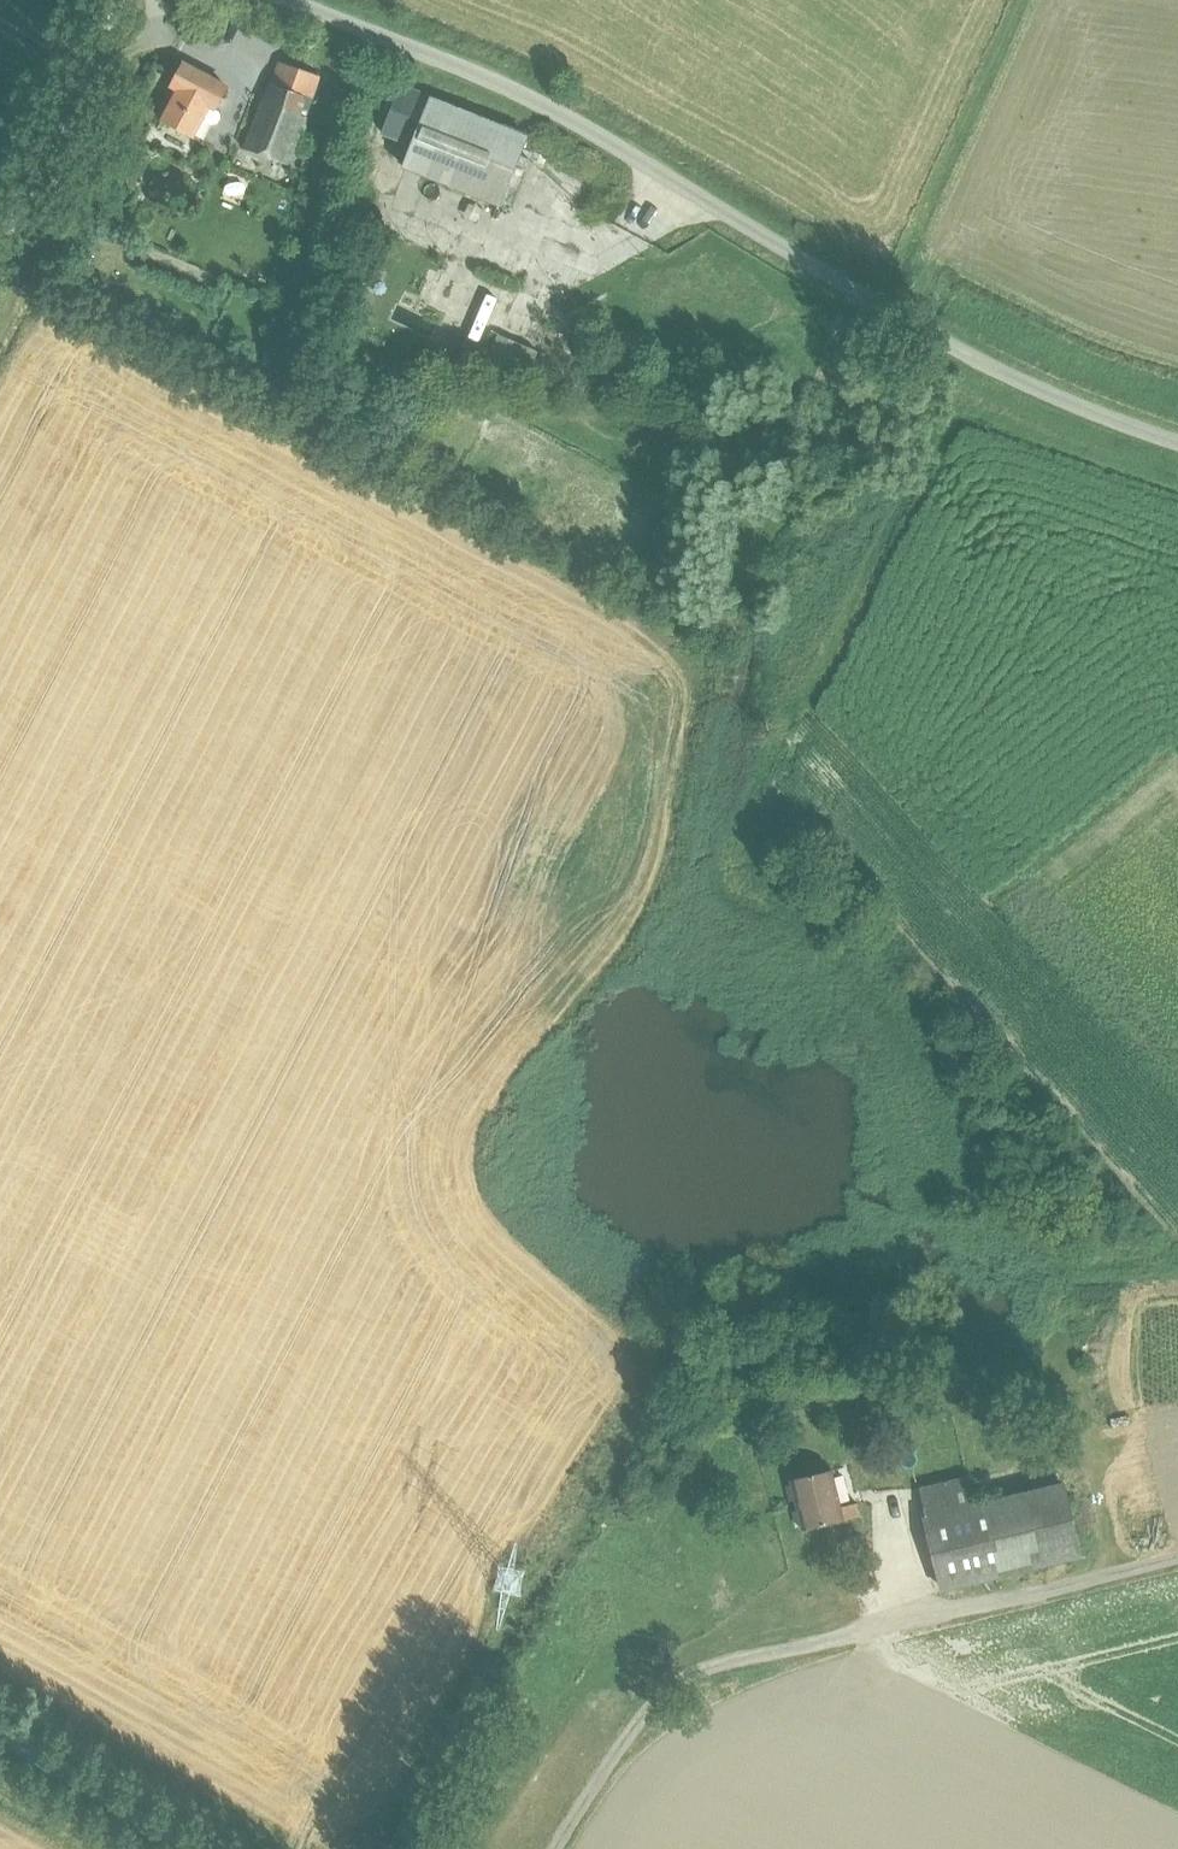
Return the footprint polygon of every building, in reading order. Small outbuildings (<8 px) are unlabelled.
[(287,166),(320,76),(277,60),(244,151),(287,166)] [(216,107),(228,84),(185,62),(174,84),(176,85),(176,87),(177,87),(177,86),(179,87),(162,118),(194,135),(211,104),(216,107)] [(410,147),(402,168),(499,206),(501,199),(513,168),(523,172),(528,159),(518,156),(525,136),(399,88),(381,135),(410,147)] [(383,174),(390,148),(376,145),(369,170),(383,174)] [(424,223),(419,235),(465,252),(469,239),(424,223)] [(433,302),(442,279),(426,273),(417,296),(433,302)] [(537,351),(498,335),(486,361),(525,378),(537,351)] [(802,1530),(860,1516),(857,1503),(841,1507),(831,1469),(790,1479),(802,1530)] [(943,1590),(1078,1557),(1060,1483),(974,1504),(967,1476),(919,1487),(943,1590)]
